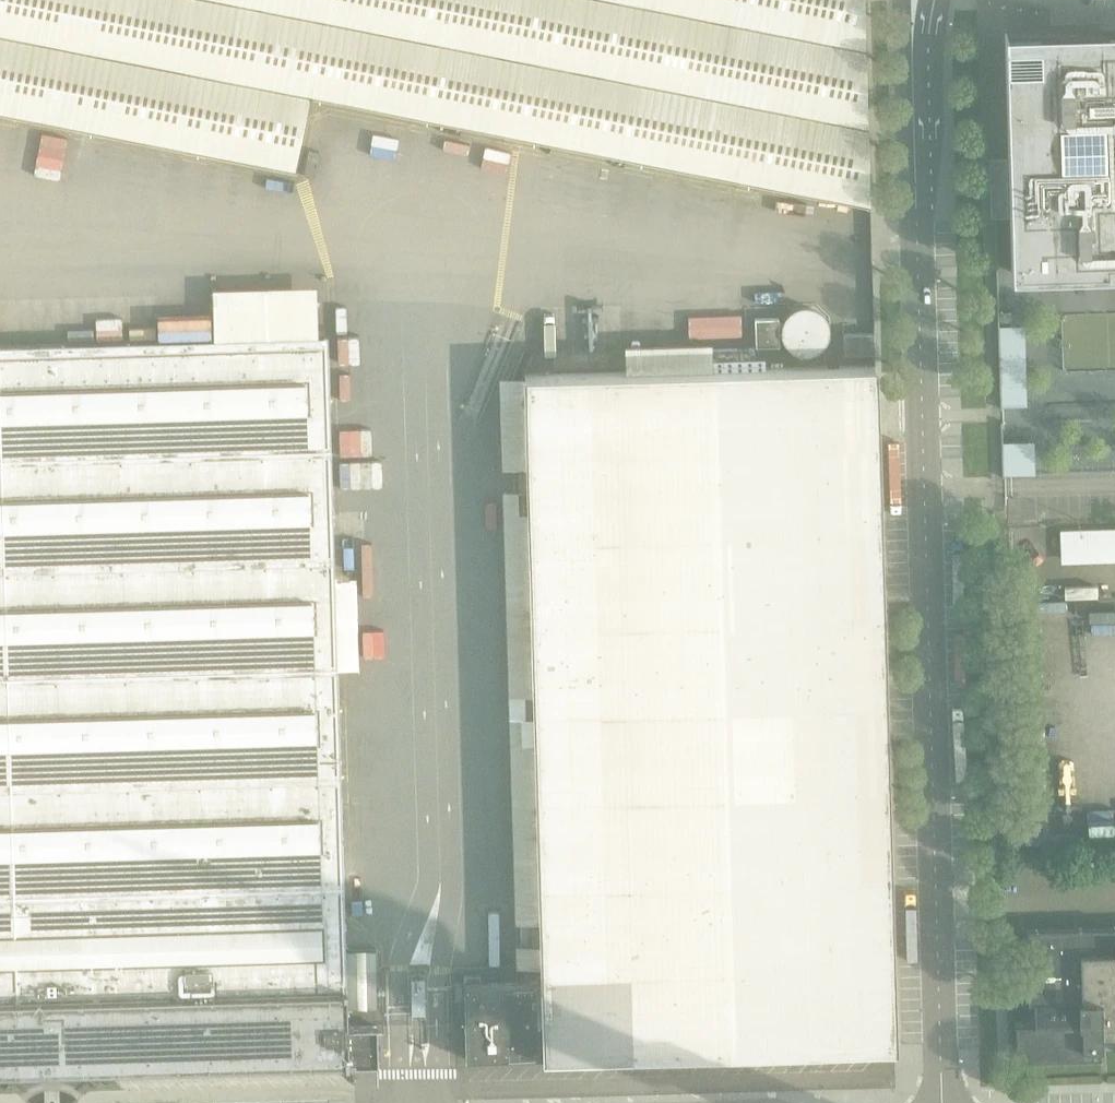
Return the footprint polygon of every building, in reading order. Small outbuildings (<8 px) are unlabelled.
[(295,172),(310,97),(870,207),(864,3),(864,0),(0,0),(0,113),(295,172)] [(1004,32),(1008,158),(1010,217),(1011,275),(1014,275),(1014,273),(1061,272),(1114,270),(1114,31),(1101,31),(1007,34),(1007,32),(1004,32)] [(778,318),(755,319),(756,347),(779,346),(778,318)] [(1000,325),(1001,405),(1028,405),(1026,324),(1000,325)] [(875,354),(874,333),(845,334),(845,355),(875,354)] [(327,338),(0,348),(0,1074),(20,1073),(21,1077),(22,1077),(84,1076),(84,1071),(346,1064),(346,1066),(350,1065),(349,1062),(349,1027),(347,990),(345,990),(327,338)] [(525,376),(543,982),(465,984),(467,1060),(895,1048),(888,801),(875,366),(525,376)] [(1036,473),(1035,440),(1003,441),(1004,473),(1036,473)] [(1062,561),(1114,560),(1114,527),(1061,528),(1062,561)] [(1047,803),(1028,803),(1028,829),(1047,829),(1047,803)] [(1028,968),(1029,1003),(1035,1003),(1035,1023),(1016,1023),(1017,1063),(1102,1060),(1102,1046),(1103,1047),(1103,1036),(1114,1035),(1114,927),(1027,930),(1028,968)] [(379,1065),(378,1037),(378,1026),(349,1027),(349,1062),(355,1062),(355,1065),(379,1065)]
